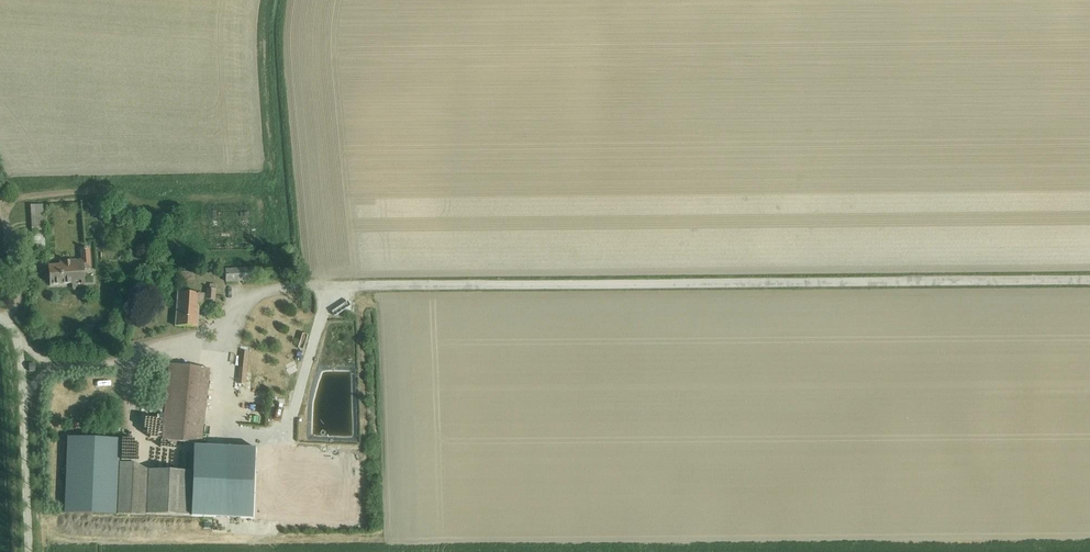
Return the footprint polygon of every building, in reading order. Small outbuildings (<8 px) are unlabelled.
[(43,205),(31,206),(32,248),(45,247),(43,205)] [(169,242),(164,242),(164,249),(180,249),(180,237),(168,237),(169,242)] [(60,265),(48,266),(50,287),(72,285),(72,289),(85,288),(83,270),(92,270),(90,249),(80,250),(81,261),(69,262),(69,263),(65,263),(65,262),(59,263),(60,265)] [(256,268),(225,269),(226,283),(256,282),(256,268)] [(194,269),(180,270),(181,281),(194,281),(194,269)] [(206,289),(206,300),(215,301),(216,285),(210,284),(210,289),(206,289)] [(177,292),(174,327),(176,327),(197,328),(198,328),(199,306),(204,307),(205,294),(203,294),(203,295),(178,293),(177,292)] [(242,352),(238,384),(246,385),(249,352),(242,352)] [(168,364),(162,440),(202,445),(210,369),(168,364)] [(67,440),(64,512),(255,519),(257,448),(193,445),(192,472),(146,470),(133,464),(120,463),(121,442),(67,440)]
